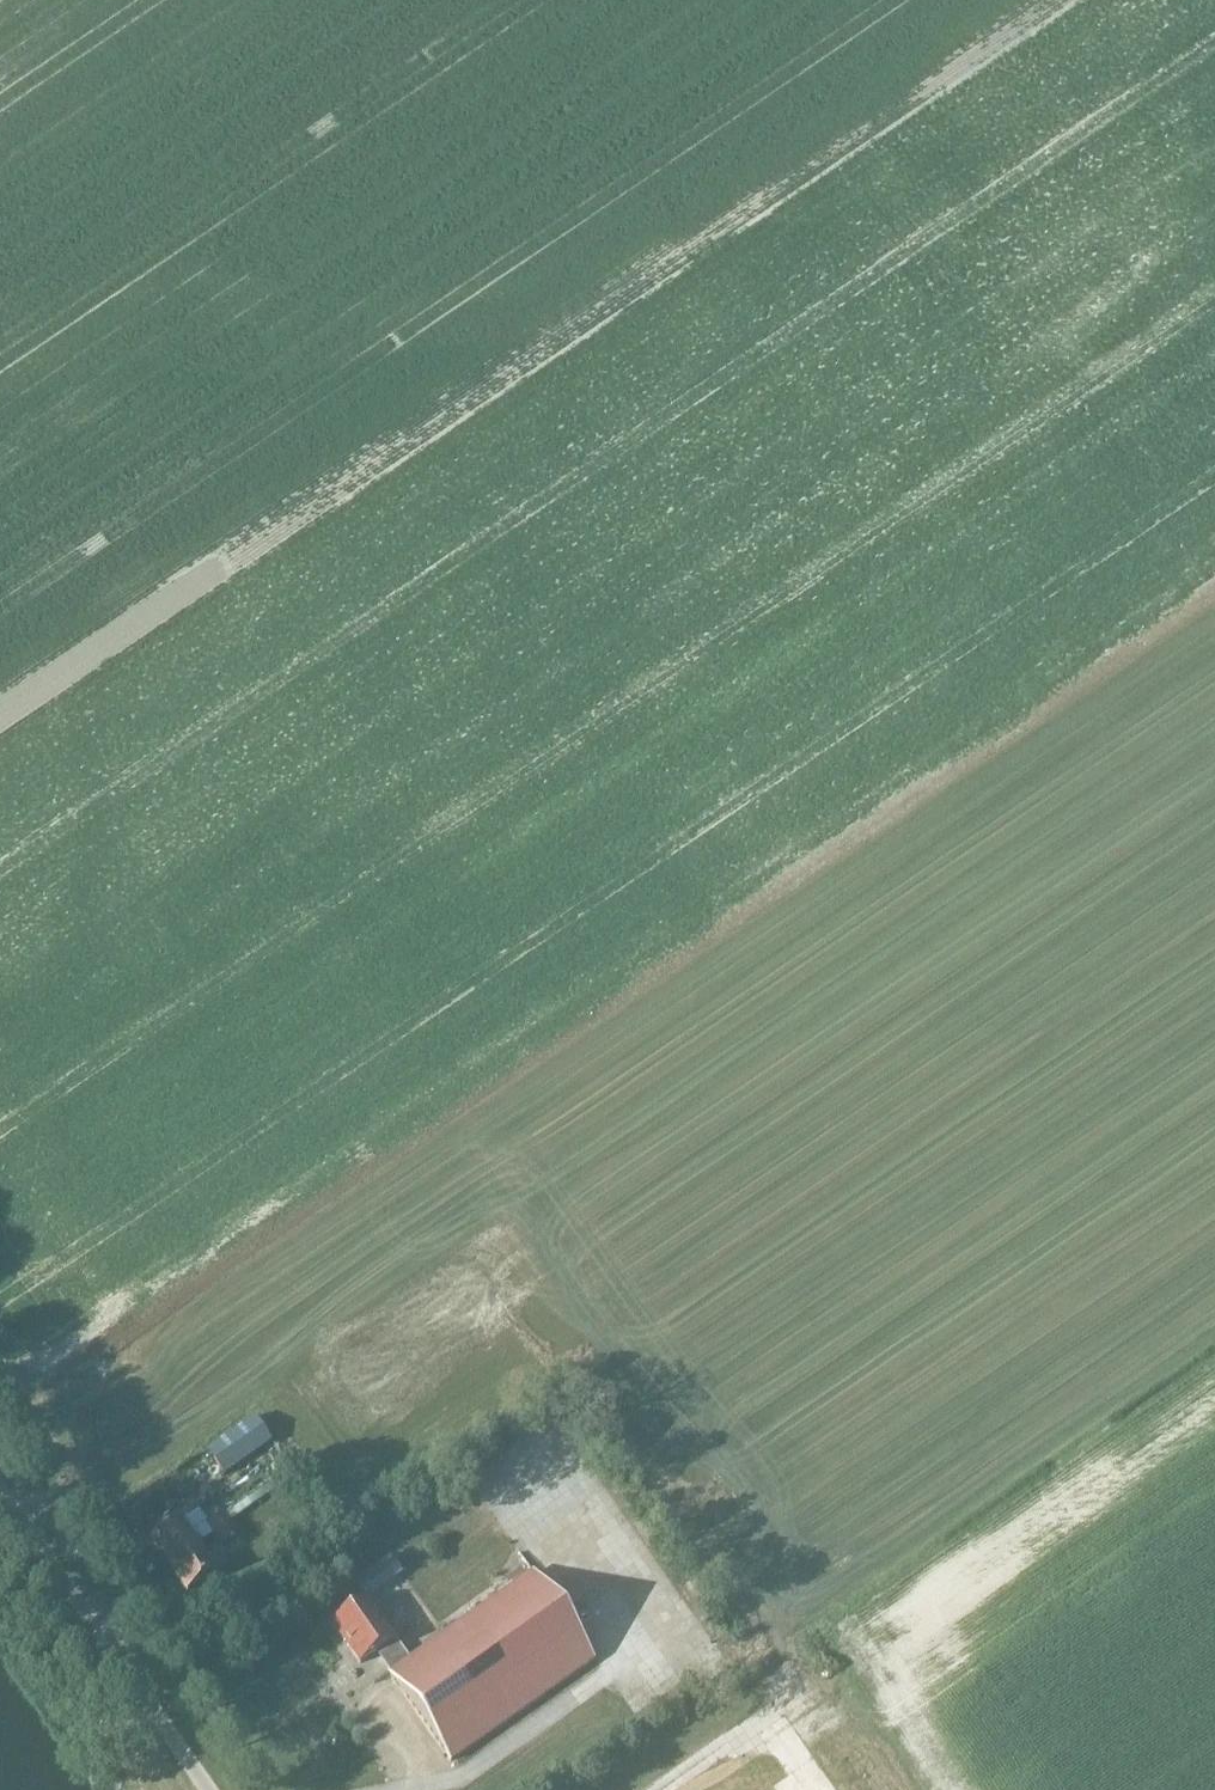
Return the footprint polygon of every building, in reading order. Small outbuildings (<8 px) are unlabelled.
[(223,1444),(250,1434),(244,1417),(217,1427),(223,1444)] [(210,1523),(216,1533),(233,1521),(226,1511),(210,1523)] [(151,1538),(171,1565),(200,1544),(182,1517),(151,1538)] [(233,1521),(216,1533),(225,1545),(241,1533),(233,1521)] [(200,1544),(171,1565),(190,1592),(219,1570),(200,1544)] [(389,1665),(453,1761),(597,1660),(532,1568),(407,1653),(397,1639),(370,1599),(334,1624),(362,1664),(379,1651),(389,1665)]
